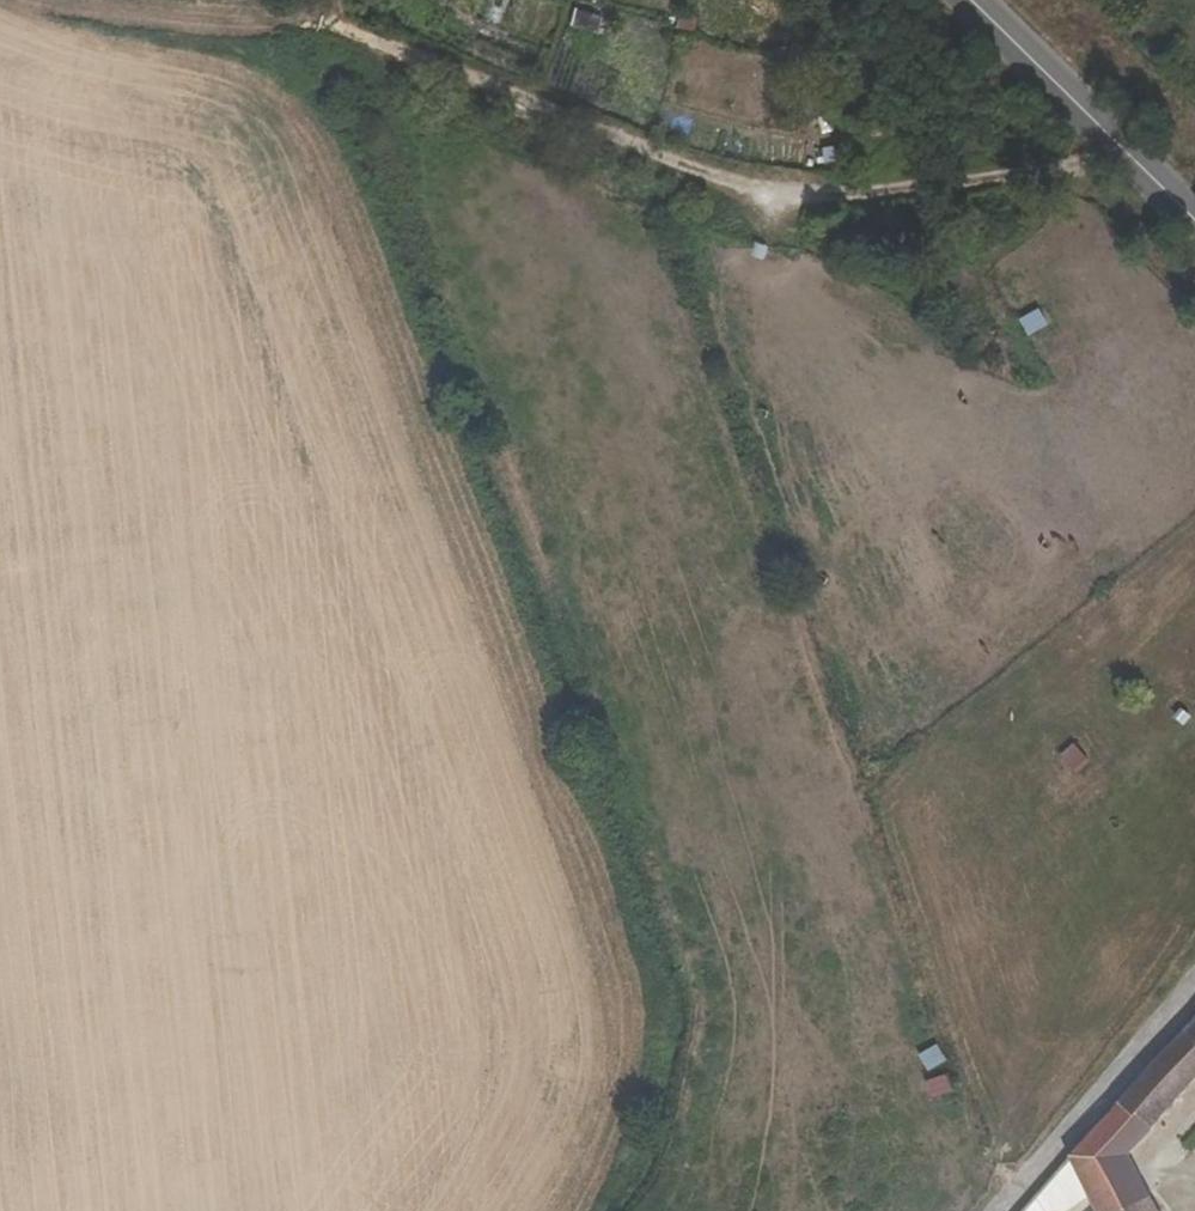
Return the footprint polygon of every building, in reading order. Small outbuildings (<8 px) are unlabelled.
[(1194,1084),(1194,1020),(1073,1159),(1088,1197),(1089,1198),(1130,1156),(1157,1127),(1194,1084)] [(1130,1156),(1089,1198),(1095,1210),(1158,1210),(1130,1156)] [(1088,1197),(1073,1159),(1027,1210),(1070,1210),(1088,1197)]
